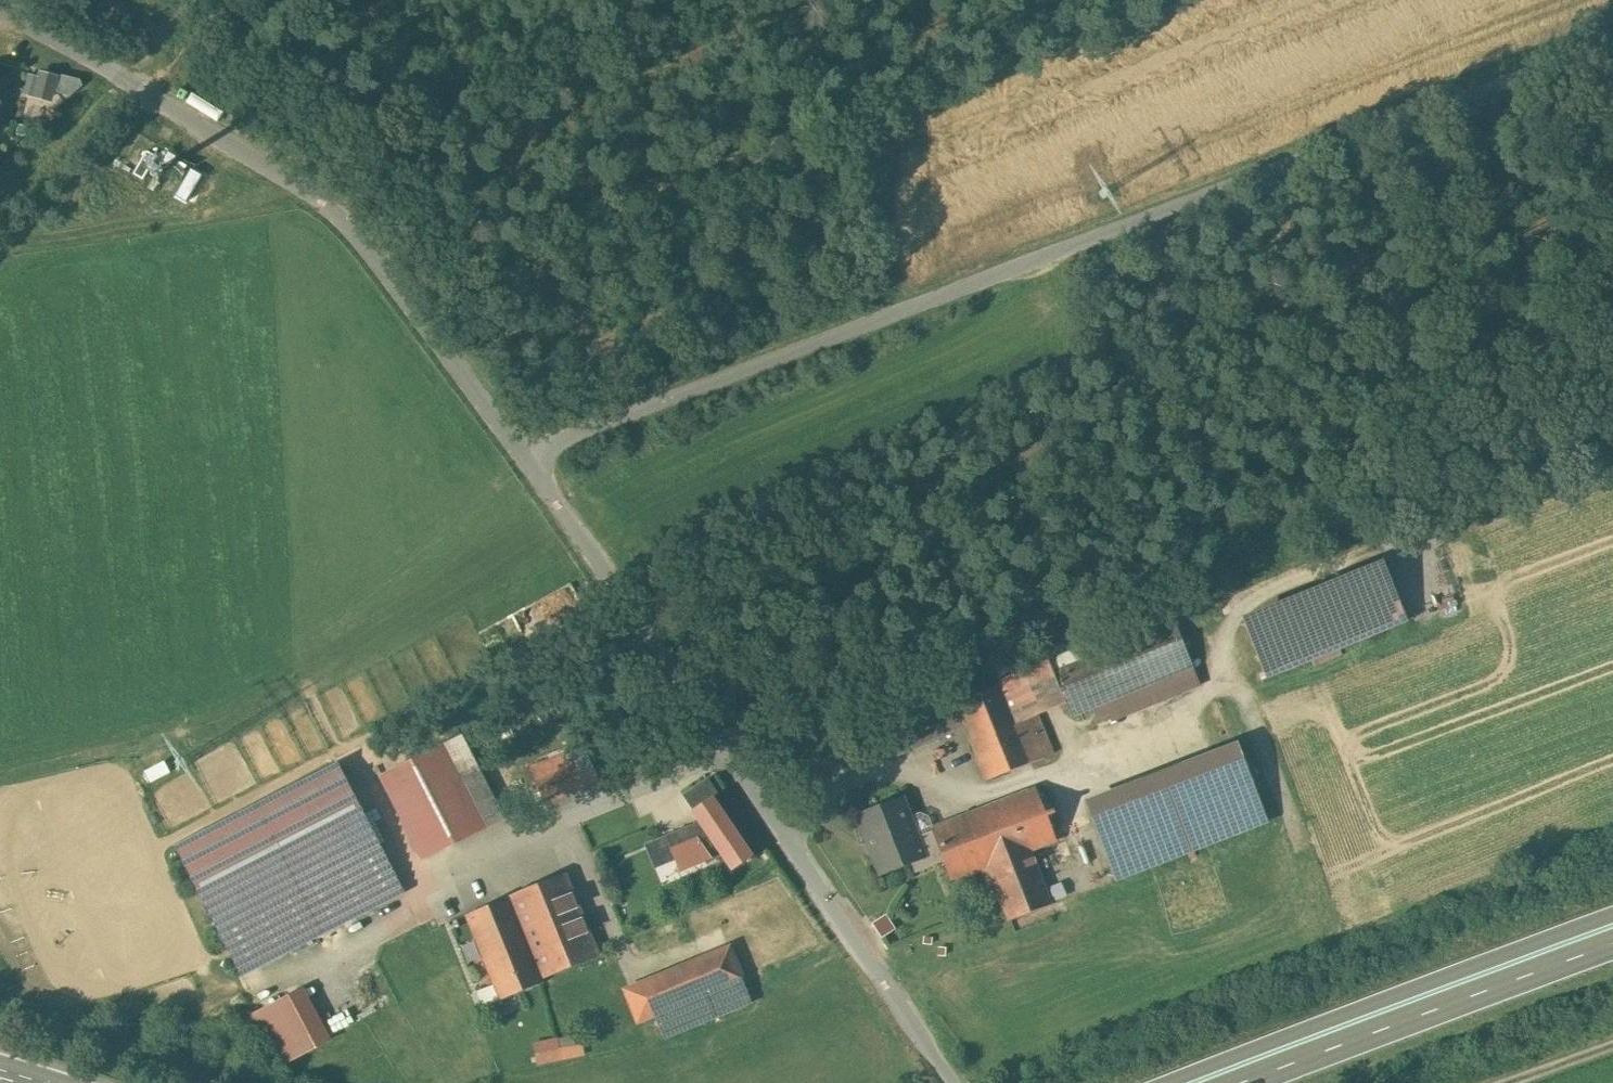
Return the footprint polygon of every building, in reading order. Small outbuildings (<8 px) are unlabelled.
[(45,68),(44,73),(33,71),(29,92),(79,101),(84,75),(45,68)] [(156,157),(146,152),(133,175),(143,180),(156,157)] [(158,181),(153,178),(147,187),(153,190),(158,181)] [(1383,560),(1242,618),(1266,678),(1408,620),(1383,560)] [(1172,623),(1083,659),(1101,703),(1190,666),(1172,623)] [(1048,659),(998,680),(999,683),(1016,723),(1036,714),(1066,702),(1053,671),(1048,659)] [(1083,659),(1053,671),(1066,702),(1071,715),(1101,703),(1083,659)] [(999,683),(955,702),(965,726),(986,779),(1052,753),(1036,714),(1016,723),(999,683)] [(955,702),(883,731),(893,755),(965,726),(955,702)] [(1237,743),(1083,800),(1113,880),(1267,822),(1237,743)] [(441,746),(382,777),(422,855),(482,825),(441,746)] [(569,752),(530,768),(544,802),(583,786),(569,752)] [(336,764),(176,846),(240,971),(400,889),(336,764)] [(682,796),(693,811),(712,798),(718,807),(724,803),(707,779),(682,796)] [(1035,788),(980,809),(980,808),(931,827),(932,830),(943,861),(951,880),(981,868),(1029,849),(1054,839),(1035,788)] [(718,807),(712,798),(693,811),(692,812),(698,822),(720,853),(732,870),(752,856),(718,807)] [(901,798),(856,815),(879,873),(909,861),(914,872),(943,861),(932,830),(916,836),(901,798)] [(706,864),(720,853),(698,822),(644,844),(654,868),(675,859),(680,871),(705,861),(706,864)] [(1029,849),(981,868),(988,886),(993,884),(1008,920),(1050,903),(1029,849)] [(564,874),(465,914),(500,999),(543,981),(541,976),(596,954),(564,874)] [(638,1021),(653,1015),(742,978),(729,946),(624,989),(638,1021)] [(742,978),(653,1015),(663,1037),(750,1000),(742,978)] [(330,1040),(303,990),(252,1017),(278,1067),(330,1040)] [(556,1040),(560,1060),(583,1055),(579,1035),(556,1040)] [(556,1040),(534,1045),(538,1064),(560,1060),(556,1040)]
